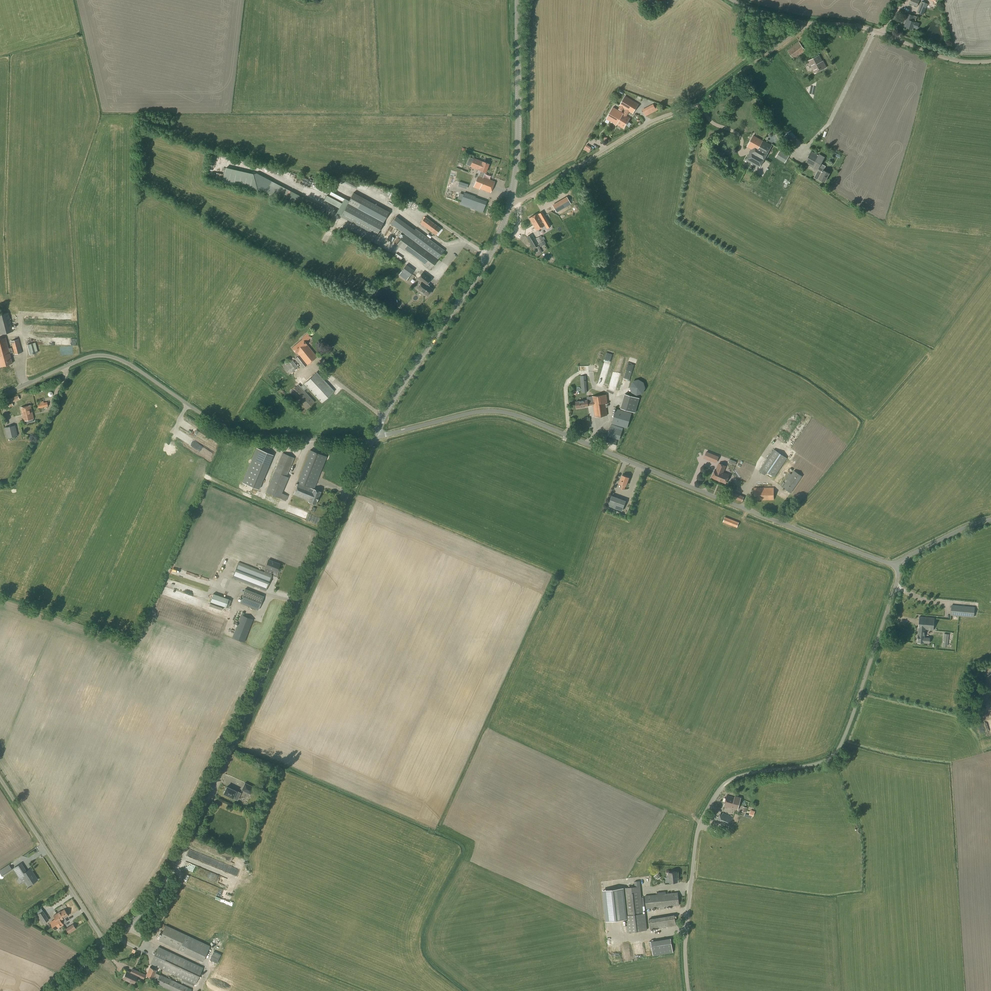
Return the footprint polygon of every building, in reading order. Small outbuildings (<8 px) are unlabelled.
[(923,15),(927,4),(921,2),(917,12),(923,15)] [(917,29),(919,24),(914,22),(915,22),(911,21),(913,16),(908,14),(905,23),(907,24),(905,27),(912,30),(913,27),(917,29)] [(794,59),(805,50),(799,42),(787,51),(794,59)] [(822,63),(819,56),(808,61),(815,73),(826,68),(823,62),(822,63)] [(633,114),(639,104),(625,96),(619,106),(620,106),(619,109),(622,111),(624,109),(633,114)] [(646,116),(656,111),(653,105),(643,110),(646,116)] [(624,129),(630,118),(623,114),(623,113),(613,107),(606,119),(617,125),(624,129)] [(763,142),(762,141),(754,136),(747,147),(751,149),(748,156),(743,152),(739,160),(744,163),(758,171),(771,146),(764,141),(763,142)] [(785,163),(790,155),(780,150),(775,157),(785,163)] [(818,156),(811,152),(805,163),(818,170),(817,171),(821,173),(820,176),(818,175),(816,175),(815,177),(816,179),(821,182),(821,181),(825,183),(830,173),(823,170),(823,169),(819,167),(824,157),(819,155),(818,156)] [(486,172),(489,164),(474,158),(470,166),(478,169),(481,170),(478,176),(473,187),(479,189),(480,188),(490,193),(495,181),(483,177),(485,172),(486,172)] [(254,183),(255,173),(248,172),(247,178),(243,178),(243,176),(238,175),(238,169),(227,168),(225,183),(246,186),(246,184),(249,185),(250,182),(254,183)] [(739,175),(736,181),(747,185),(749,179),(739,175)] [(469,189),(470,183),(461,181),(460,186),(469,189)] [(353,193),(348,202),(344,200),(342,205),(326,197),(324,201),(339,209),(337,214),(377,235),(389,212),(353,193)] [(476,197),(464,193),(463,195),(460,193),(458,199),(461,200),(460,203),(472,207),(471,208),(476,210),(480,199),(475,197),(476,197)] [(557,212),(564,208),(561,202),(557,205),(558,208),(555,210),(557,212)] [(536,230),(544,226),(537,214),(529,218),(536,230)] [(414,230),(396,216),(391,223),(405,234),(397,245),(405,250),(406,249),(424,263),(423,264),(430,269),(444,250),(415,229),(414,230)] [(436,234),(440,228),(425,217),(421,223),(436,234)] [(533,248),(538,245),(534,238),(531,234),(527,237),(529,241),(533,248)] [(409,277),(401,272),(399,275),(406,280),(409,277)] [(428,296),(433,289),(427,285),(431,279),(423,273),(418,279),(422,281),(417,288),(428,296)] [(2,334),(13,331),(9,312),(0,314),(0,334),(0,335),(2,334)] [(317,357),(305,342),(311,337),(308,333),(302,338),(303,339),(292,348),(296,353),(297,352),(299,355),(296,358),(303,368),(307,365),(317,357)] [(5,338),(0,339),(0,366),(12,363),(10,354),(13,353),(12,348),(8,349),(5,338)] [(14,354),(22,352),(19,339),(11,341),(14,354)] [(29,344),(31,354),(40,353),(38,342),(29,344)] [(610,351),(606,363),(613,365),(616,353),(610,351)] [(621,373),(627,359),(622,358),(617,371),(621,373)] [(298,367),(292,359),(288,362),(286,360),(280,365),(289,375),(293,372),(298,367)] [(323,369),(329,365),(325,360),(319,365),(323,369)] [(630,363),(628,372),(634,374),(636,364),(630,363)] [(331,386),(318,372),(306,383),(305,382),(300,387),(299,385),(298,384),(290,392),(306,410),(315,402),(304,390),(307,387),(322,403),(335,390),(331,386)] [(637,395),(643,394),(646,388),(644,382),(638,379),(633,381),(629,386),(631,392),(637,395)] [(622,407),(638,412),(642,397),(626,393),(622,407)] [(9,407),(13,406),(12,402),(19,399),(18,395),(6,400),(9,407)] [(607,415),(605,403),(608,402),(607,395),(592,396),(592,398),(587,399),(587,400),(576,402),(577,408),(580,408),(585,408),(585,406),(588,406),(593,405),(595,417),(607,415)] [(33,421),(33,419),(33,418),(30,405),(20,408),(24,421),(26,420),(27,423),(33,421)] [(627,428),(632,413),(616,409),(612,424),(627,428)] [(623,428),(615,426),(615,425),(611,424),(607,436),(619,440),(623,428)] [(7,438),(17,436),(15,425),(4,427),(7,438)] [(259,490),(273,455),(257,448),(243,483),(259,490)] [(774,477),(787,458),(774,449),(759,471),(765,475),(767,472),(774,477)] [(315,504),(321,492),(314,489),(327,457),(310,450),(297,482),(298,483),(293,494),(309,501),(315,504)] [(719,456),(706,451),(703,458),(716,463),(719,456)] [(286,501),(288,496),(282,493),(289,477),(287,476),(294,458),(282,453),(266,492),(281,498),(280,499),(286,501)] [(723,472),(726,466),(719,463),(716,470),(715,469),(712,477),(726,483),(729,475),(723,472)] [(786,468),(781,474),(784,477),(789,470),(786,468)] [(802,476),(794,470),(791,474),(790,473),(784,482),(783,481),(780,486),(782,487),(791,493),(802,476)] [(626,486),(629,477),(622,475),(619,483),(622,484),(620,488),(624,490),(626,486)] [(754,500),(774,500),(774,487),(754,488),(754,500)] [(622,511),(626,501),(611,495),(608,506),(622,511)] [(737,527),(739,522),(725,517),(723,522),(737,527)] [(277,573),(279,567),(280,564),(268,560),(265,568),(266,568),(264,572),(271,574),(273,571),(277,573)] [(238,562),(233,577),(266,590),(272,575),(238,562)] [(191,581),(206,585),(207,579),(185,573),(184,576),(192,578),(191,581)] [(258,610),(264,596),(245,589),(240,603),(258,610)] [(229,599),(213,594),(210,602),(226,607),(229,608),(231,600),(229,599)] [(952,605),(951,615),(974,617),(975,607),(952,605)] [(244,642),(253,619),(241,615),(233,637),(244,642)] [(929,643),(930,638),(924,637),(925,629),(933,630),(934,618),(919,617),(918,628),(917,642),(924,643),(924,642),(929,643)] [(951,647),(952,640),(952,636),(948,636),(949,634),(944,633),(942,646),(947,647),(947,646),(951,647)] [(251,794),(255,787),(245,783),(241,790),(251,794)] [(227,786),(225,790),(224,790),(223,792),(224,793),(224,794),(237,800),(241,793),(227,786)] [(735,797),(727,795),(724,806),(737,810),(740,797),(735,796),(735,797)] [(733,817),(723,813),(722,815),(721,814),(719,821),(720,821),(719,823),(729,827),(733,817)] [(42,859),(46,869),(50,867),(46,858),(42,859)] [(21,863),(14,868),(20,877),(24,882),(27,880),(28,881),(30,885),(37,880),(35,876),(33,876),(32,875),(33,874),(29,869),(25,872),(23,870),(24,869),(21,863)] [(670,882),(678,881),(677,871),(669,872),(670,882)] [(643,913),(640,886),(639,881),(634,881),(635,887),(623,888),(626,915),(628,932),(647,930),(645,913),(643,913)] [(666,893),(666,891),(657,892),(657,894),(645,896),(646,909),(660,907),(664,907),(679,905),(678,892),(666,893)] [(43,911),(41,908),(36,912),(37,914),(36,915),(42,924),(49,920),(43,911)] [(68,915),(64,909),(61,911),(60,911),(53,915),(56,919),(51,922),(55,929),(63,924),(61,921),(65,918),(64,918),(68,915)] [(650,929),(676,925),(674,915),(649,919),(650,929)] [(69,933),(75,928),(72,924),(66,929),(69,933)] [(203,961),(210,946),(166,925),(158,940),(179,950),(203,961)] [(653,955),(673,952),(671,938),(651,941),(653,955)] [(195,985),(203,967),(188,960),(163,948),(158,946),(150,963),(155,966),(182,978),(181,982),(193,987),(194,984),(195,985)] [(155,973),(156,970),(150,967),(146,975),(153,978),(157,980),(156,983),(173,990),(191,990),(192,989),(160,974),(160,975),(155,973)] [(146,974),(132,968),(130,972),(127,971),(123,979),(134,984),(137,976),(144,979),(146,974)]
